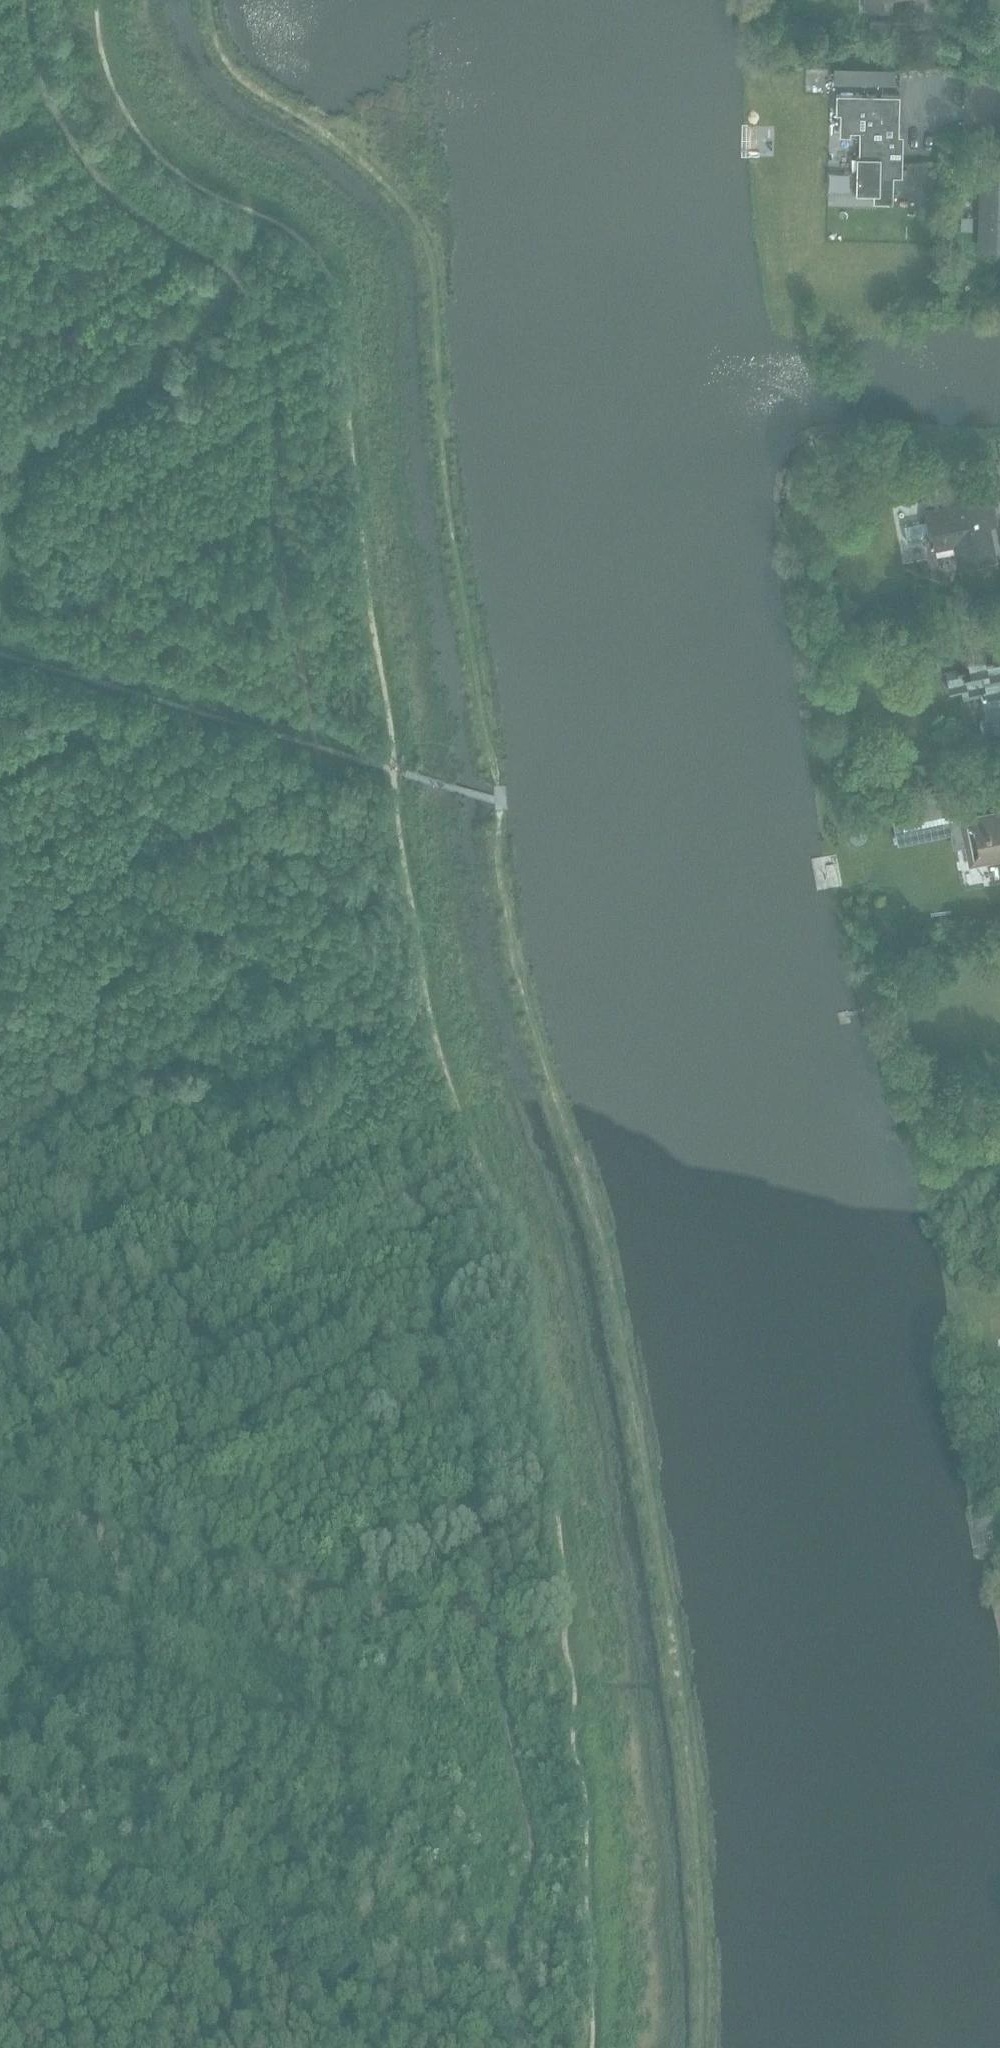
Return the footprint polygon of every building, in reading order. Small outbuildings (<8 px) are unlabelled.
[(834,81),(879,82),(879,68),(834,67),(834,81)] [(902,175),(902,143),(899,143),(900,95),(836,93),(836,113),(840,113),(840,135),(851,135),(851,130),(860,131),(860,155),(856,155),(855,192),(873,193),(873,201),(892,201),(892,175),(902,175)] [(981,155),(978,246),(999,247),(999,155),(981,155)] [(945,495),(946,505),(925,509),(927,519),(904,523),(907,541),(931,536),(933,546),(955,542),(959,563),(994,556),(986,512),(994,510),(989,486),(945,495)] [(986,657),(985,651),(965,655),(968,666),(945,671),(949,690),(966,686),(967,693),(979,691),(983,712),(977,713),(981,733),(999,729),(998,717),(999,716),(999,699),(999,692),(999,654),(986,657)] [(971,816),(968,800),(980,797),(977,782),(890,800),(898,839),(953,828),(956,843),(965,841),(970,862),(999,856),(999,810),(971,816)]
